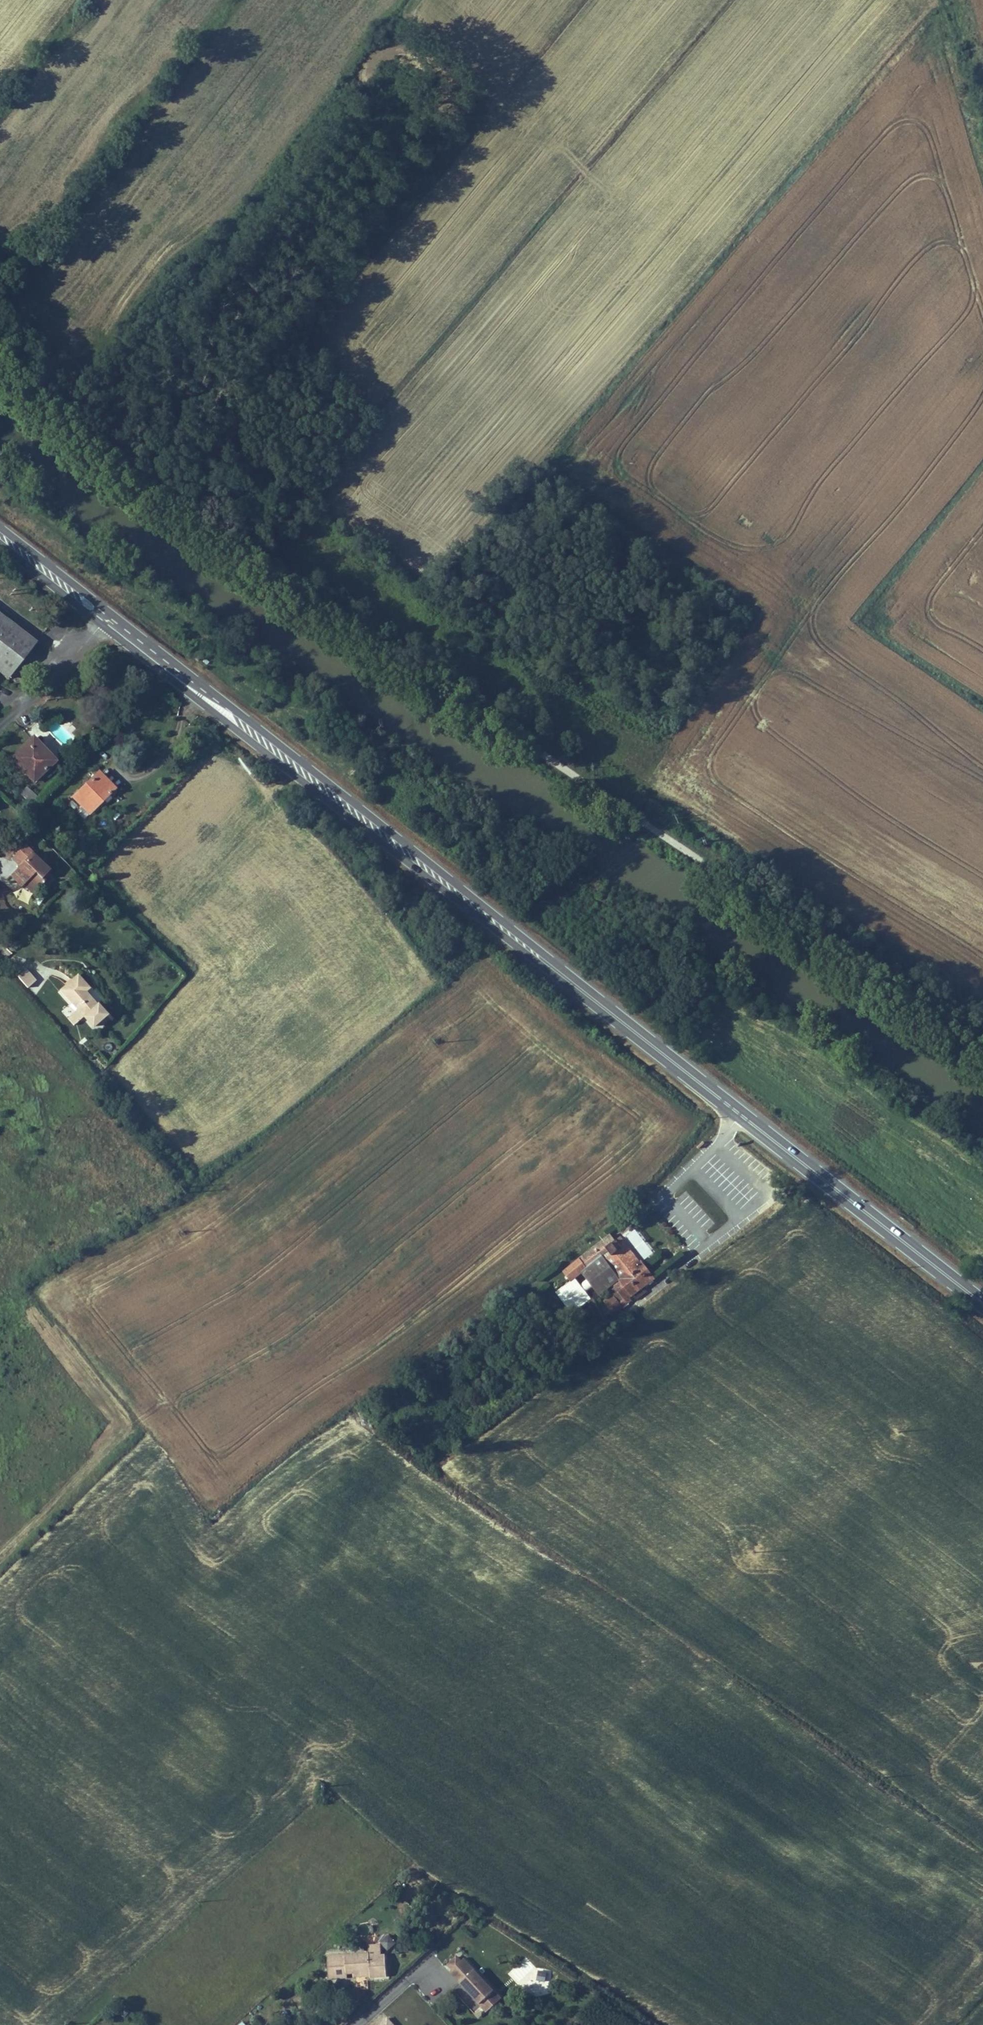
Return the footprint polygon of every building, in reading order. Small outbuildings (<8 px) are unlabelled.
[(16,675),(45,637),(0,603),(0,662),(16,675)] [(43,731),(22,753),(45,775),(67,754),(43,731)] [(112,773),(90,797),(108,812),(129,789),(112,773)] [(44,789),(36,797),(47,807),(55,799),(44,789)] [(30,861),(14,871),(20,880),(10,886),(19,901),(24,898),(30,908),(42,901),(39,896),(46,892),(33,871),(35,870),(30,861)] [(234,907),(229,911),(242,927),(247,922),(234,907)] [(32,982),(23,989),(33,1000),(42,992),(32,982)] [(86,986),(82,989),(104,1013),(108,1010),(86,986)] [(115,1025),(104,1013),(82,989),(68,1001),(91,1025),(102,1037),(115,1025)] [(619,1219),(593,1240),(600,1249),(595,1253),(614,1276),(622,1268),(627,1273),(618,1279),(627,1290),(635,1284),(654,1269),(658,1272),(666,1266),(663,1262),(632,1225),(627,1229),(619,1219)] [(600,1249),(593,1240),(588,1244),(595,1253),(600,1249)] [(353,1968),(352,1964),(360,1963),(376,1962),(376,1967),(393,1966),(391,1945),(375,1946),(375,1944),(351,1945),(351,1950),(334,1951),(335,1970),(353,1968)] [(470,1947),(456,1961),(486,1993),(501,1979),(470,1947)] [(501,1979),(486,1993),(493,2000),(508,1986),(501,1979)] [(403,2018),(393,2008),(375,2024),(395,2024),(403,2018)]
